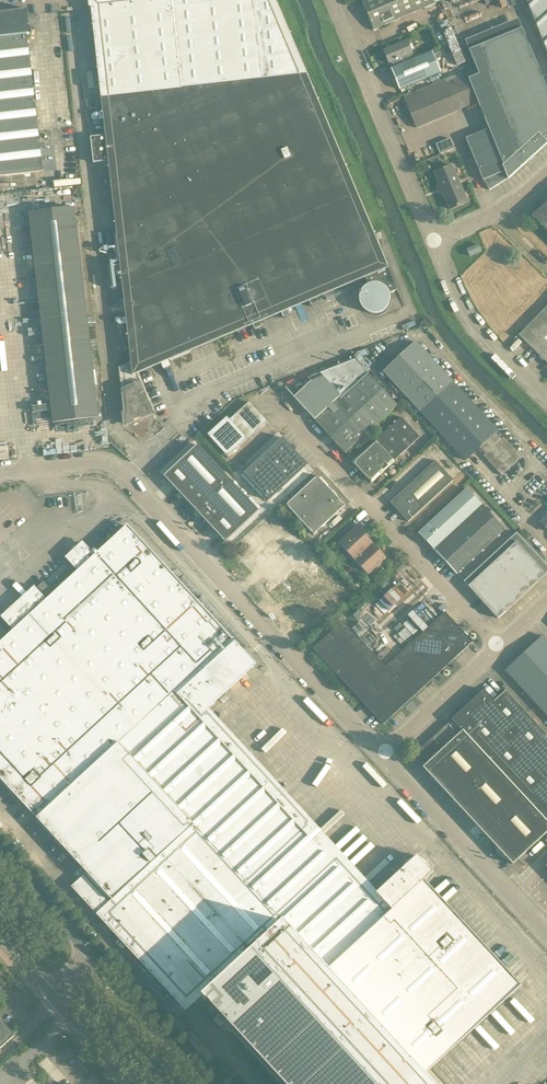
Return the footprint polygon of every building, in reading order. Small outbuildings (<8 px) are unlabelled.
[(90,134),(94,164),(108,162),(111,190),(131,362),(119,367),(122,394),(121,395),(125,424),(150,414),(153,413),(136,372),(160,362),(163,369),(171,366),(167,359),(252,323),(255,329),(262,326),(259,320),(309,299),(311,306),(318,303),(316,296),(365,275),(369,285),(368,285),(367,286),(366,286),(366,287),(365,287),(365,288),(364,288),(364,289),(363,289),(363,290),(362,290),(362,291),(362,292),(361,292),(361,293),(361,294),(360,295),(360,296),(360,297),(360,298),(360,299),(360,300),(360,301),(360,302),(360,303),(361,303),(361,304),(361,305),(361,306),(362,306),(362,307),(363,308),(363,309),(364,309),(364,310),(365,310),(365,311),(366,311),(367,312),(368,312),(368,313),(369,313),(370,313),(371,314),(372,314),(373,314),(374,314),(375,314),(376,314),(377,314),(378,314),(379,314),(380,313),(381,313),(382,313),(382,312),(383,312),(384,312),(384,311),(385,311),(385,310),(386,310),(386,309),(387,309),(387,308),(388,307),(389,306),(389,305),(389,304),(390,304),(390,303),(390,302),(390,301),(390,300),(390,299),(390,298),(390,297),(390,296),(390,295),(390,294),(389,294),(389,293),(398,290),(275,0),(96,0),(90,1),(98,67),(99,82),(104,132),(90,134)] [(361,0),(369,19),(368,20),(374,32),(383,28),(382,27),(435,5),(433,0),(362,0),(361,0)] [(546,52),(546,0),(526,0),(546,52)] [(27,35),(30,34),(29,31),(27,10),(0,13),(0,38),(27,35)] [(465,41),(479,75),(468,79),(489,129),(466,139),(483,180),(489,190),(507,178),(508,179),(546,143),(546,90),(518,19),(465,41)] [(0,38),(0,177),(43,172),(27,35),(0,38)] [(395,68),(414,60),(412,55),(407,42),(401,44),(384,51),(389,64),(393,62),(395,68)] [(395,68),(392,70),(400,90),(440,73),(432,53),(414,60),(395,68)] [(463,72),(403,98),(415,126),(475,101),(463,72)] [(449,139),(435,145),(439,155),(454,149),(449,139)] [(451,166),(434,173),(450,210),(467,202),(451,166)] [(532,216),(546,231),(546,203),(532,216)] [(75,208),(29,213),(53,423),(99,418),(75,208)] [(478,245),(467,250),(469,256),(481,251),(478,245)] [(519,335),(546,361),(546,306),(519,335)] [(416,342),(384,372),(466,461),(481,446),(487,453),(483,456),(502,476),(522,457),(504,437),(500,441),(494,434),(498,431),(416,342)] [(311,381),(294,397),(346,454),(397,406),(355,360),(308,378),(311,381)] [(227,417),(208,435),(228,457),(267,421),(249,402),(230,420),(227,417)] [(401,417),(353,462),(371,482),(420,437),(401,417)] [(282,438),(244,473),(269,500),(307,465),(282,438)] [(197,445),(164,476),(225,542),(258,510),(197,445)] [(435,448),(385,497),(409,522),(426,506),(436,518),(467,489),(471,485),(435,448)] [(318,476),(286,505),(314,535),(345,506),(318,476)] [(436,518),(419,534),(457,575),(505,529),(467,489),(436,518)] [(37,817),(82,867),(74,875),(78,880),(71,887),(186,1011),(203,994),(285,1083),(432,1083),(424,1075),(521,986),(424,880),(432,873),(417,856),(377,893),(321,832),(207,708),(255,664),(234,642),(232,640),(128,526),(95,556),(84,544),(68,560),(78,571),(47,601),(35,588),(3,618),(14,630),(0,643),(0,777),(37,817)] [(357,526),(338,543),(355,560),(356,561),(368,574),(386,557),(357,526)] [(464,582),(498,619),(546,573),(546,565),(517,533),(464,582)] [(268,534),(254,547),(263,557),(277,543),(268,534)] [(277,543),(263,557),(269,563),(270,565),(285,551),(277,543)] [(285,551),(270,565),(277,573),(292,559),(285,551)] [(292,559),(277,573),(282,578),(285,581),(299,567),(292,559)] [(299,567),(285,581),(292,589),(307,576),(299,567)] [(307,576),(292,589),(295,592),(300,597),(314,584),(307,576)] [(282,578),(264,594),(278,609),(295,592),(292,589),(285,581),(282,578)] [(44,582),(38,587),(46,596),(52,591),(44,582)] [(314,584),(300,597),(307,605),(322,592),(314,584)] [(295,592),(278,609),(291,623),(309,607),(307,605),(300,597),(295,592)] [(322,592),(307,605),(309,607),(315,613),(329,600),(322,592)] [(329,600),(315,613),(324,623),(338,610),(329,600)] [(309,607),(291,623),(306,640),(324,623),(315,613),(309,607)] [(343,621),(313,649),(383,725),(473,642),(445,612),(386,667),(343,621)] [(505,671),(546,716),(546,641),(543,636),(505,671)] [(413,757),(513,864),(546,832),(546,735),(506,691),(494,702),(484,691),(413,757)] [(12,1038),(12,1035),(0,1022),(0,1049),(12,1038)]
